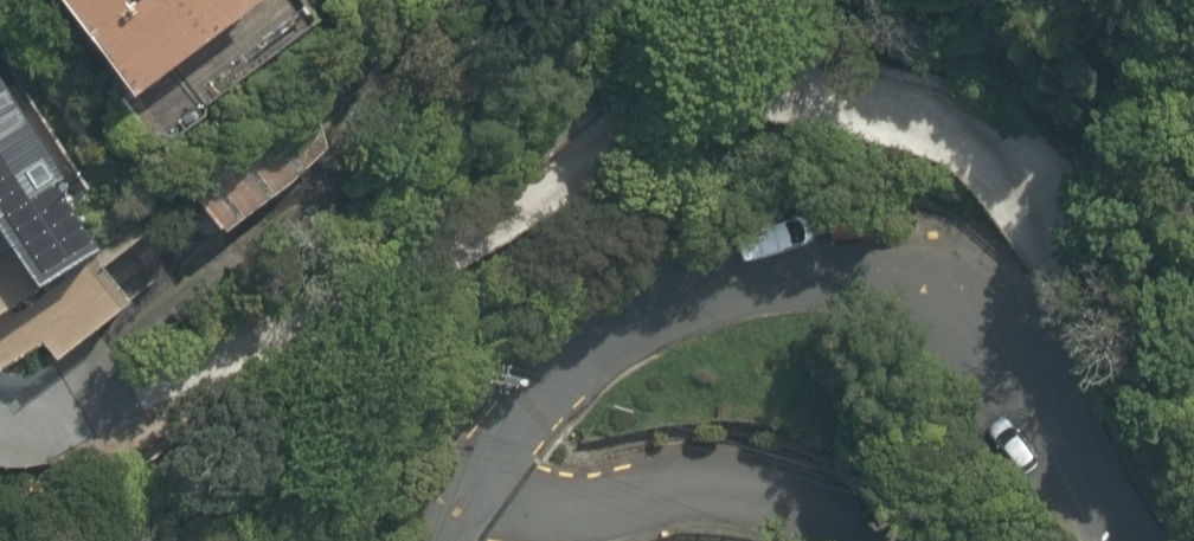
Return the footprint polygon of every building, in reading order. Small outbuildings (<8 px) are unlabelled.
[(131,126),(280,21),(265,0),(42,0),(131,126)] [(94,237),(0,83),(0,295),(94,237)]
